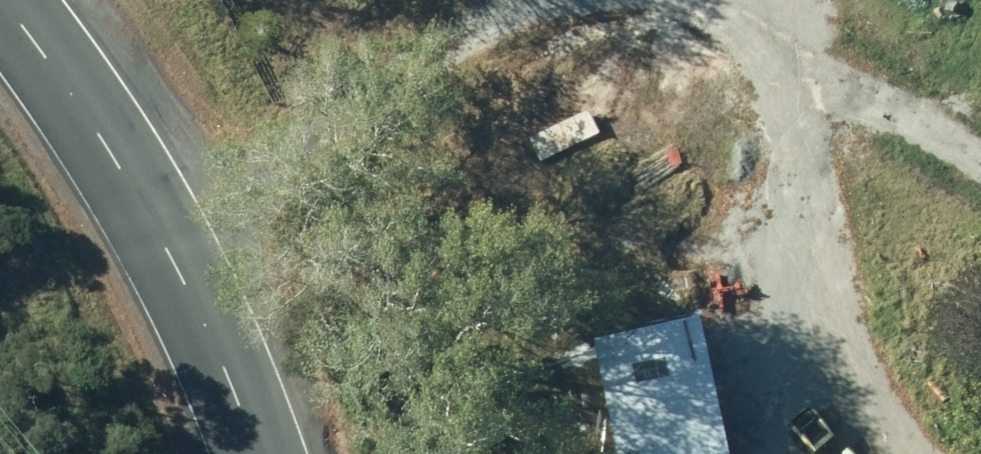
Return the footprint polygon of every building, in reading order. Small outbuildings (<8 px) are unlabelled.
[(700,316),(593,339),(617,453),(729,453),(700,316)]
